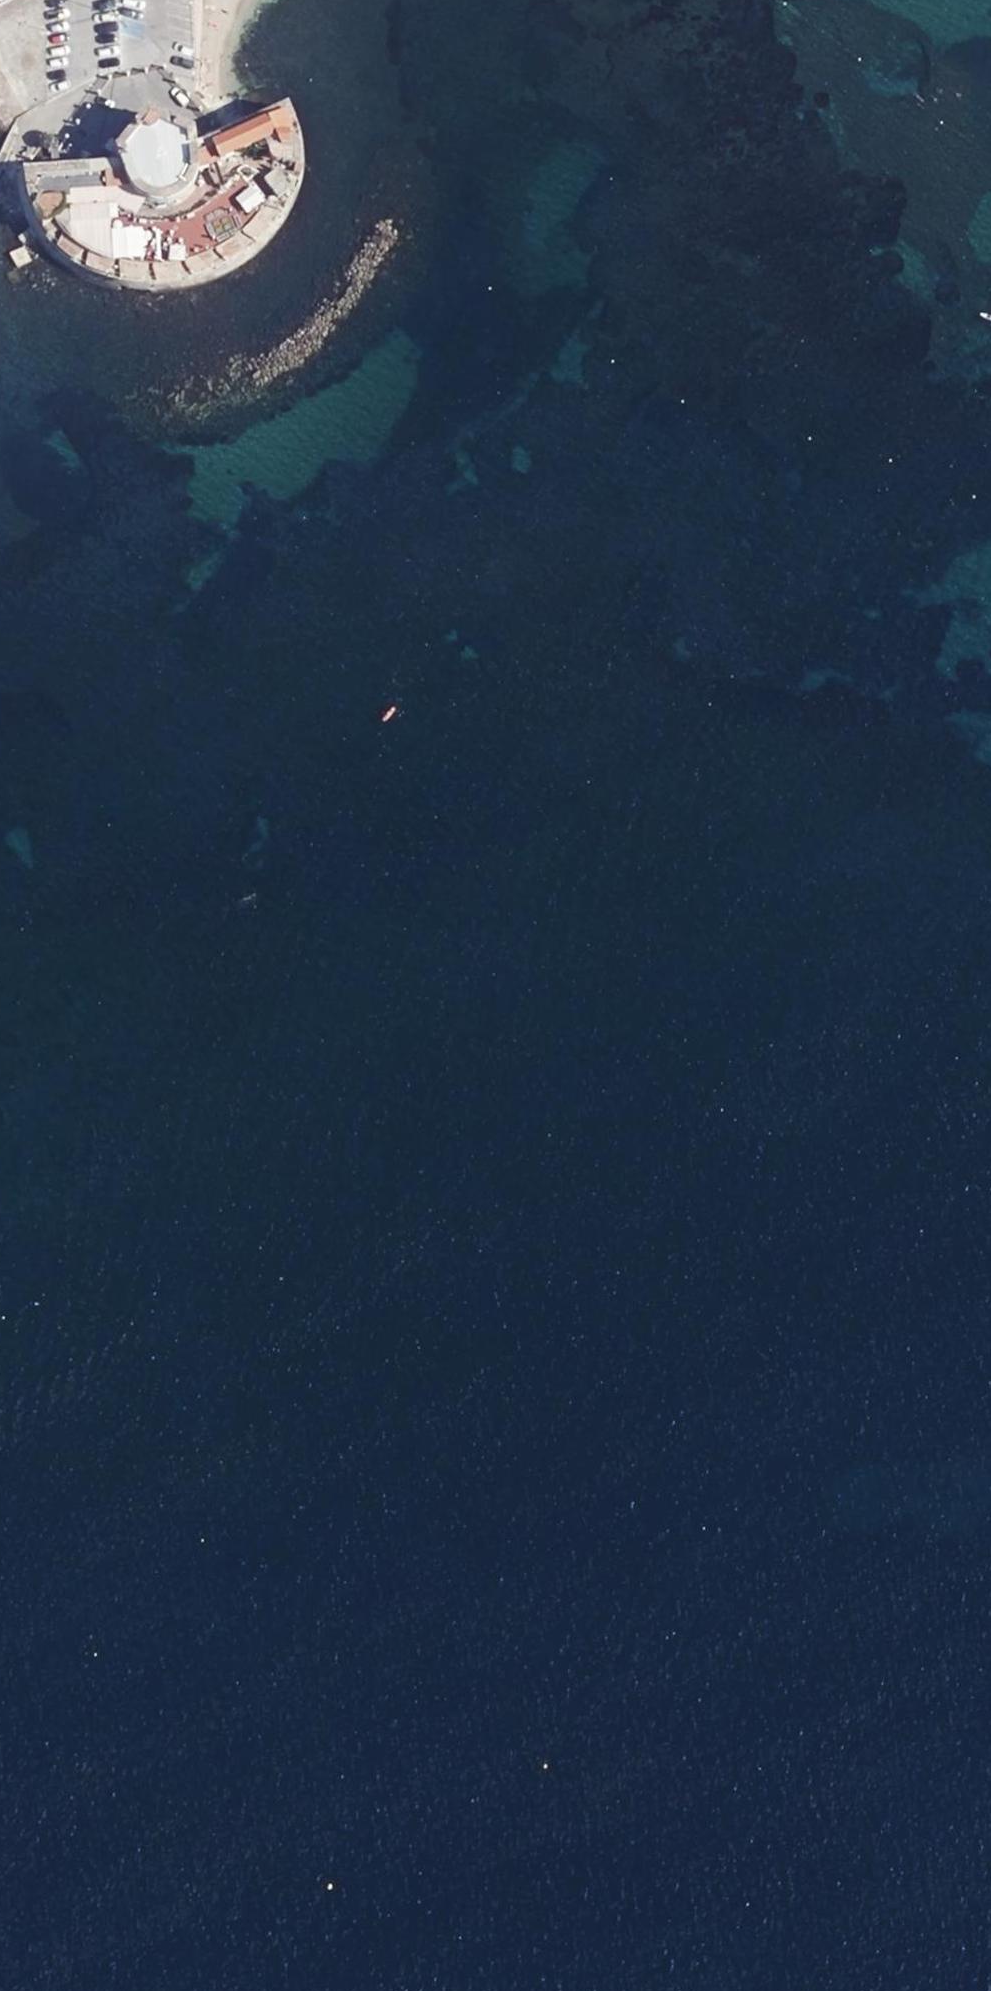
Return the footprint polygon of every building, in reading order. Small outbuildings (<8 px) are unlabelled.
[(292,102),(220,130),(199,138),(195,129),(148,111),(112,149),(112,160),(18,169),(32,203),(50,229),(79,254),(114,269),(145,272),(180,271),(211,263),(239,246),(261,224),(280,196),(295,154),(292,102)]
